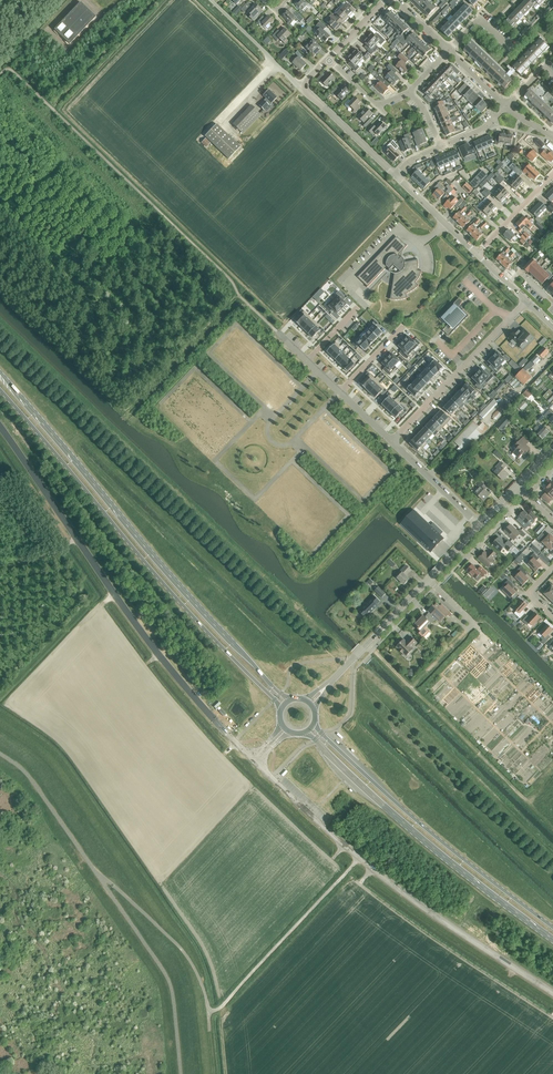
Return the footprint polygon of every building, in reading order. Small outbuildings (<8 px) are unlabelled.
[(295,8),(299,11),(301,10),(303,10),(304,11),(308,7),(306,6),(309,4),(305,0),(298,0),(294,4),(297,6),(295,8)] [(419,8),(427,0),(419,0),(415,4),(416,3),(417,4),(416,5),(419,8)] [(425,11),(431,4),(427,0),(419,8),(422,11),(423,10),(424,11),(423,12),(425,11)] [(439,6),(442,9),(447,3),(445,0),(439,6)] [(525,0),(522,5),(528,11),(532,7),(525,0)] [(525,0),(532,7),(533,7),(535,9),(539,5),(533,0),(526,0),(525,0)] [(80,2),(54,30),(69,44),(95,17),(80,2)] [(464,7),(461,9),(469,16),(473,11),(463,2),(461,4),(464,7)] [(241,10),(244,13),(251,7),(247,3),(241,10)] [(252,16),(250,18),(254,21),(261,13),(259,11),(261,9),(256,4),(248,12),(252,16)] [(345,5),(341,10),(349,17),(355,10),(348,4),(346,6),(345,5)] [(431,4),(425,11),(426,12),(425,13),(428,16),(429,15),(435,8),(437,7),(435,5),(433,6),(431,4)] [(522,5),(517,9),(524,15),(528,11),(522,5)] [(338,15),(335,17),(342,24),(349,17),(341,10),(339,7),(335,11),(335,12),(337,14),(338,15)] [(457,13),(464,20),(469,16),(461,9),(459,11),(457,10),(455,11),(457,13)] [(517,9),(513,13),(520,20),(524,15),(517,9)] [(287,24),(289,26),(294,21),(295,22),(297,22),(298,20),(301,22),(304,19),(297,12),(294,16),(288,10),(282,16),(289,22),(287,24)] [(383,19),(388,24),(395,16),(391,11),(383,19)] [(457,13),(453,18),(460,24),(464,20),(457,13)] [(513,13),(509,17),(516,24),(520,20),(513,13)] [(342,24),(335,17),(332,14),(330,17),(332,19),(326,25),(330,28),(331,27),(336,31),(342,24)] [(257,23),(260,26),(262,24),(270,31),(272,28),(270,26),(274,21),(269,16),(264,21),(262,18),(257,23)] [(387,29),(389,31),(400,20),(395,16),(388,24),(390,26),(387,29)] [(509,17),(505,22),(511,29),(514,31),(518,26),(516,24),(509,17)] [(453,18),(449,22),(456,29),(460,24),(453,18)] [(394,29),(396,32),(404,24),(400,20),(389,31),(391,33),(394,29)] [(316,34),(325,42),(327,39),(327,40),(330,37),(323,30),(326,27),(321,22),(317,26),(320,29),(316,34)] [(449,22),(445,26),(452,33),(456,29),(449,22)] [(398,40),(400,42),(405,36),(403,34),(409,28),(404,24),(396,32),(399,35),(396,38),(398,40)] [(452,33),(445,26),(441,31),(448,38),(452,33)] [(288,41),(286,39),(291,34),(285,29),(280,34),(277,31),(272,36),(277,41),(280,39),(285,44),(288,41)] [(372,33),(368,37),(376,45),(379,42),(381,45),(385,41),(380,36),(378,38),(372,33)] [(408,43),(410,45),(418,37),(413,33),(408,39),(405,36),(400,42),(404,46),(408,43)] [(376,45),(368,37),(363,42),(369,47),(367,50),(372,55),(376,51),(373,48),(376,45)] [(410,51),(411,53),(422,41),(418,37),(410,45),(413,48),(410,51)] [(512,74),(516,71),(521,76),(549,47),(541,39),(509,72),(512,74)] [(306,48),(310,52),(309,53),(313,57),(322,48),(313,40),(306,48)] [(416,51),(419,53),(426,45),(422,41),(411,53),(413,54),(416,51)] [(509,78),(512,74),(509,72),(506,75),(471,42),(464,49),(504,89),(512,81),(509,78)] [(426,45),(419,53),(423,58),(431,50),(426,45)] [(356,49),(352,54),(360,62),(363,59),(366,61),(369,57),(364,52),(362,55),(356,49)] [(293,63),(301,70),(307,64),(301,59),(303,56),(298,51),(296,54),(299,57),(293,63)] [(360,62),(352,54),(347,59),(353,64),(351,67),(356,71),(360,67),(357,65),(360,62)] [(398,57),(402,60),(396,66),(404,74),(410,68),(406,64),(409,61),(401,54),(398,57)] [(387,67),(389,69),(386,72),(386,74),(388,76),(385,78),(393,86),(400,79),(395,74),(397,71),(390,64),(387,67)] [(447,64),(443,69),(453,79),(454,79),(455,78),(452,74),(454,72),(458,75),(460,72),(452,64),(450,67),(447,64)] [(443,69),(439,73),(446,80),(449,78),(452,81),(453,79),(443,69)] [(316,80),(319,83),(321,81),(327,87),(336,79),(329,72),(324,78),(321,75),(316,80)] [(439,73),(434,78),(445,88),(447,86),(444,83),(446,80),(439,73)] [(375,77),(377,79),(380,82),(375,87),(383,95),(388,89),(387,88),(390,85),(380,76),(378,74),(375,77)] [(434,78),(430,82),(438,89),(440,87),(444,90),(445,88),(434,78)] [(430,82),(426,86),(437,96),(439,95),(435,92),(438,89),(430,82)] [(460,89),(458,91),(464,97),(471,89),(465,83),(460,89)] [(331,93),(334,96),(336,94),(342,100),(350,92),(343,86),(340,89),(339,89),(336,87),(331,93)] [(437,96),(426,86),(422,91),(429,98),(432,95),(437,100),(438,98),(437,96)] [(524,96),(527,98),(534,91),(530,88),(524,94),(525,95),(524,96)] [(263,101),(259,106),(263,110),(268,106),(268,105),(270,103),(271,104),(277,98),(268,89),(262,95),(266,99),(264,101),(263,101)] [(464,97),(469,102),(477,95),(471,89),(464,97)] [(527,98),(530,102),(537,95),(534,91),(527,98)] [(469,102),(475,108),(482,100),(477,95),(469,102)] [(530,102),(534,105),(540,98),(537,95),(530,102)] [(345,104),(345,106),(348,109),(351,106),(353,109),(352,111),(355,113),(360,107),(358,105),(361,102),(355,97),(351,102),(349,100),(345,104)] [(534,105),(537,108),(544,101),(540,98),(534,105)] [(482,100),(475,108),(481,114),(488,106),(482,100)] [(434,108),(437,114),(450,108),(449,106),(445,107),(443,101),(436,104),(438,107),(434,108)] [(537,108),(541,112),(547,105),(544,101),(537,108)] [(260,114),(257,112),(258,112),(251,105),(232,124),(239,131),(242,133),(260,114)] [(541,112),(544,115),(551,108),(547,105),(541,112)] [(437,114),(439,119),(449,115),(447,112),(451,110),(454,109),(453,107),(450,108),(437,114)] [(363,125),(366,127),(370,122),(368,119),(373,114),(366,108),(358,117),(364,123),(363,125)] [(548,118),(552,113),(552,110),(551,108),(544,115),(548,118)] [(439,119),(442,125),(457,118),(456,116),(454,117),(450,118),(449,115),(439,119)] [(442,125),(444,130),(454,126),(452,123),(458,120),(457,118),(442,125)] [(368,130),(372,134),(374,131),(378,135),(386,127),(383,125),(383,124),(381,122),(375,127),(372,125),(368,130)] [(205,136),(228,159),(240,147),(216,124),(205,136)] [(454,126),(444,130),(447,136),(460,130),(459,128),(455,130),(454,126)] [(415,139),(418,146),(427,142),(426,141),(425,138),(426,137),(422,129),(413,133),(416,139),(415,139)] [(498,144),(505,145),(507,134),(500,132),(500,137),(496,136),(495,145),(498,145),(498,144)] [(409,142),(412,141),(409,133),(404,135),(406,139),(399,142),(404,152),(412,149),(409,142)] [(507,134),(505,145),(511,146),(511,147),(514,148),(516,140),(512,139),(513,135),(507,134)] [(489,136),(484,138),(488,147),(493,145),(489,136)] [(201,143),(206,147),(210,143),(205,138),(201,143)] [(484,138),(479,140),(483,150),(488,147),(484,138)] [(536,143),(541,149),(545,145),(539,139),(536,143)] [(385,153),(394,162),(400,155),(395,151),(399,147),(394,141),(393,140),(386,148),(388,150),(385,153)] [(483,150),(479,140),(473,142),(477,152),(478,152),(483,150)] [(459,148),(463,158),(476,153),(473,146),(469,147),(468,144),(459,148)] [(456,150),(451,152),(455,162),(460,159),(456,150)] [(535,154),(536,153),(533,150),(527,157),(532,162),(537,157),(535,154)] [(545,158),(548,161),(549,160),(552,163),(552,161),(552,154),(551,152),(550,151),(548,153),(545,150),(541,155),(545,158)] [(451,152),(446,155),(450,164),(455,162),(451,152)] [(507,157),(511,161),(515,156),(511,153),(507,157)] [(446,155),(440,157),(444,166),(450,164),(446,155)] [(444,166),(440,157),(435,159),(439,168),(444,166)] [(516,174),(512,178),(520,186),(524,182),(519,176),(522,172),(517,167),(513,163),(509,167),(516,174)] [(523,171),(526,174),(527,172),(530,174),(528,176),(531,179),(533,177),(535,180),(540,175),(529,165),(523,171)] [(411,178),(415,182),(422,174),(418,170),(411,178)] [(470,183),(475,188),(487,176),(482,171),(470,183)] [(495,175),(497,177),(502,182),(504,180),(499,175),(497,172),(495,175)] [(415,182),(419,186),(426,178),(422,174),(415,182)] [(426,178),(419,186),(423,189),(430,182),(426,178)] [(520,186),(512,178),(510,180),(508,178),(506,181),(516,191),(520,186)] [(466,183),(463,187),(469,194),(473,190),(466,183)] [(437,190),(433,195),(436,198),(437,197),(440,199),(445,194),(441,191),(444,188),(439,184),(435,188),(437,190)] [(501,185),(497,190),(505,198),(509,193),(501,185)] [(505,198),(497,190),(493,194),(501,202),(505,198)] [(444,206),(447,208),(448,207),(450,210),(454,206),(457,208),(463,201),(461,199),(458,201),(453,196),(450,199),(444,206)] [(488,199),(484,204),(492,212),(496,207),(488,199)] [(453,218),(458,223),(464,217),(461,214),(467,208),(465,206),(467,204),(464,201),(459,207),(461,209),(453,218)] [(538,217),(546,208),(540,202),(531,211),(537,217),(535,219),(540,224),(542,222),(538,217)] [(475,208),(474,208),(480,213),(482,210),(488,216),(492,212),(484,204),(480,208),(477,205),(475,208)] [(524,216),(520,220),(525,225),(525,226),(529,230),(533,225),(532,224),(534,223),(532,221),(532,220),(530,218),(528,220),(524,216)] [(464,217),(458,223),(463,228),(469,222),(464,217)] [(520,220),(516,224),(520,228),(517,231),(520,233),(521,234),(524,230),(523,228),(525,226),(525,225),(520,220)] [(536,225),(541,230),(544,228),(538,222),(536,225)] [(467,231),(472,236),(478,229),(473,225),(467,231)] [(478,229),(472,236),(477,240),(483,234),(478,229)] [(515,237),(516,236),(509,229),(503,235),(510,242),(513,239),(515,242),(518,239),(515,237)] [(525,233),(521,237),(525,241),(529,236),(525,232),(525,233)] [(407,298),(406,294),(411,292),(415,289),(419,285),(418,286),(415,283),(418,279),(420,275),(422,271),(421,271),(421,272),(417,270),(418,267),(418,263),(417,259),(417,260),(405,262),(405,261),(404,259),(403,258),(402,257),(401,258),(398,255),(407,245),(405,247),(397,239),(360,277),(368,285),(367,287),(367,288),(378,276),(387,267),(390,269),(389,271),(390,272),(391,273),(393,273),(394,274),(390,299),(389,299),(394,300),(399,300),(404,299),(408,298),(408,297),(407,298)] [(496,259),(502,264),(507,258),(502,253),(496,259)] [(507,258),(502,264),(507,269),(512,263),(507,258)] [(529,272),(530,273),(538,265),(532,260),(523,269),(528,273),(529,272)] [(533,276),(534,277),(542,269),(538,265),(530,273),(531,274),(530,275),(532,277),(533,276)] [(539,281),(544,276),(546,273),(545,272),(542,269),(534,277),(536,279),(535,280),(537,281),(538,280),(539,281)] [(546,273),(544,276),(547,279),(548,280),(552,276),(547,270),(545,272),(546,273)] [(544,276),(539,281),(542,284),(547,279),(544,276)] [(313,297),(316,301),(318,299),(321,296),(325,292),(321,289),(317,293),(315,295),(313,297)] [(337,294),(332,299),(342,309),(347,304),(344,301),(346,298),(339,291),(336,294),(337,294)] [(448,325),(443,330),(449,336),(469,316),(463,310),(460,305),(463,302),(459,298),(439,319),(446,325),(447,323),(448,325)] [(327,304),(325,306),(332,313),(334,310),(338,314),(342,309),(332,299),(328,304),(327,304)] [(300,316),(295,321),(300,326),(310,316),(302,309),(298,314),(300,316)] [(310,316),(300,326),(305,330),(314,321),(310,316)] [(314,321),(305,330),(309,335),(317,327),(316,326),(318,324),(314,321)] [(375,325),(370,330),(378,337),(383,333),(379,329),(381,327),(375,321),(373,323),(375,325)] [(317,327),(309,335),(313,338),(318,333),(320,336),(325,331),(322,328),(321,330),(317,327)] [(367,328),(363,332),(374,342),(378,337),(370,330),(367,328)] [(510,337),(509,338),(512,341),(510,342),(515,346),(516,345),(519,348),(523,344),(525,342),(527,339),(530,342),(533,338),(523,329),(520,332),(519,331),(516,334),(514,332),(513,333),(512,332),(509,336),(510,337)] [(363,332),(359,336),(360,337),(370,346),(374,342),(363,332)] [(408,336),(403,341),(413,351),(420,343),(416,339),(413,341),(408,336)] [(360,337),(353,344),(357,349),(360,346),(365,351),(370,346),(360,337)] [(545,338),(539,344),(542,346),(547,340),(545,338)] [(403,341),(399,346),(402,350),(400,352),(407,359),(409,356),(413,351),(403,341)] [(336,343),(327,352),(331,356),(339,349),(341,347),(336,343)] [(525,366),(523,369),(526,372),(528,369),(529,370),(531,368),(531,369),(535,364),(540,359),(540,360),(542,358),(543,359),(549,352),(544,347),(525,366)] [(339,349),(331,356),(335,360),(343,352),(339,349)] [(343,352),(335,360),(340,364),(347,356),(343,352)] [(497,352),(493,357),(501,365),(505,360),(507,362),(510,359),(509,359),(505,355),(503,357),(497,352)] [(392,353),(387,358),(397,368),(404,361),(399,356),(397,358),(392,353)] [(347,356),(340,364),(343,368),(344,368),(351,360),(347,356)] [(493,357),(488,362),(491,364),(489,367),(491,369),(496,374),(499,371),(503,367),(501,365),(493,357)] [(387,358),(382,363),(386,367),(383,369),(390,375),(397,368),(387,358)] [(433,358),(429,363),(439,372),(438,372),(439,372),(443,368),(433,358)] [(343,368),(348,372),(355,364),(351,360),(344,368),(343,368)] [(429,363),(425,367),(427,369),(435,376),(438,372),(439,372),(429,363)] [(427,369),(423,373),(431,380),(435,376),(427,369)] [(487,383),(494,376),(487,369),(484,372),(481,369),(477,374),(487,383)] [(515,377),(521,383),(523,385),(524,386),(532,378),(526,372),(523,369),(515,377)] [(366,379),(361,385),(366,389),(375,379),(368,372),(364,377),(366,379)] [(422,374),(419,377),(427,384),(431,380),(423,373),(422,374)] [(477,374),(472,378),(478,383),(475,386),(480,390),(482,388),(483,389),(488,384),(487,383),(477,374)] [(419,377),(415,381),(423,388),(427,384),(419,377)] [(375,379),(366,389),(370,394),(380,384),(375,379)] [(412,385),(419,392),(423,388),(415,381),(412,385)] [(410,383),(405,387),(415,397),(420,392),(419,392),(412,385),(410,383)] [(467,383),(463,388),(475,399),(477,397),(475,395),(477,393),(467,383)] [(502,383),(495,391),(498,394),(505,385),(502,383)] [(380,384),(370,394),(375,398),(380,393),(383,395),(387,391),(380,384)] [(475,399),(463,388),(459,392),(469,401),(471,398),(473,401),(475,399)] [(523,394),(528,398),(533,393),(528,388),(523,394)] [(387,399),(382,404),(387,409),(394,401),(390,397),(392,395),(389,392),(386,395),(384,397),(387,399)] [(465,405),(463,403),(467,399),(469,401),(459,392),(455,396),(465,405)] [(465,405),(455,396),(452,400),(461,409),(465,405)] [(394,401),(387,409),(391,413),(399,405),(399,406),(401,404),(396,399),(394,401)] [(479,415),(484,419),(499,404),(494,399),(479,415)] [(461,409),(452,400),(448,404),(455,411),(459,407),(461,409)] [(518,406),(522,411),(528,405),(524,401),(518,406)] [(399,405),(391,413),(396,418),(399,415),(402,417),(408,411),(406,408),(401,404),(399,406),(399,405)] [(451,416),(455,411),(448,404),(444,408),(451,416)] [(504,404),(493,415),(496,418),(497,419),(508,408),(504,404)] [(451,420),(441,411),(437,415),(447,424),(451,420)] [(437,415),(433,419),(443,428),(447,424),(437,415)] [(505,418),(497,426),(501,430),(509,422),(505,418)] [(433,419),(429,423),(439,432),(443,428),(433,419)] [(429,423),(426,427),(433,434),(435,436),(439,432),(429,423)] [(535,429),(538,432),(536,434),(539,437),(540,437),(542,440),(550,432),(544,427),(541,430),(537,426),(535,429)] [(433,434),(426,427),(422,431),(429,438),(433,434)] [(422,431),(418,435),(425,442),(429,438),(422,431)] [(414,439),(423,448),(427,444),(425,442),(418,435),(414,439)] [(526,445),(529,442),(524,437),(514,447),(517,449),(513,453),(518,458),(524,452),(526,454),(530,449),(526,445)] [(409,443),(419,453),(422,450),(424,452),(426,450),(423,448),(414,439),(409,443)] [(495,473),(503,481),(509,475),(503,469),(506,467),(501,462),(496,467),(498,470),(495,473)] [(476,494),(472,498),(478,503),(481,499),(483,501),(489,495),(484,490),(487,487),(481,483),(480,484),(478,482),(475,486),(477,488),(476,488),(479,491),(476,494)] [(549,486),(547,488),(546,488),(544,490),(546,492),(542,497),(549,504),(552,500),(552,501),(552,490),(549,486)] [(444,538),(440,535),(443,532),(433,523),(431,526),(415,510),(401,524),(430,553),(444,538)] [(519,517),(527,524),(532,519),(534,521),(537,518),(531,512),(529,515),(524,511),(519,517)] [(504,531),(514,540),(520,534),(523,537),(526,535),(520,529),(518,532),(510,525),(504,531)] [(537,539),(539,541),(538,542),(541,544),(543,543),(547,547),(552,540),(552,536),(550,535),(548,537),(545,535),(544,535),(542,533),(537,539)] [(493,544),(500,551),(503,548),(505,548),(508,551),(513,546),(508,541),(505,544),(498,537),(494,542),(494,543),(493,544)] [(489,553),(488,555),(484,552),(478,558),(488,567),(494,561),(492,559),(496,555),(491,550),(489,553)] [(536,561),(539,559),(534,553),(528,559),(531,561),(528,564),(536,572),(541,566),(536,561)] [(405,570),(397,578),(404,585),(409,579),(410,579),(406,576),(411,570),(406,565),(404,568),(405,570)] [(472,565),(466,571),(475,579),(478,582),(482,577),(487,573),(481,567),(478,570),(472,565)] [(515,577),(523,585),(529,579),(524,575),(526,572),(521,567),(516,572),(518,574),(515,577)] [(502,591),(510,598),(516,593),(511,588),(513,585),(508,580),(503,585),(506,587),(502,591)] [(549,599),(549,598),(552,594),(552,587),(552,586),(552,585),(552,584),(551,582),(544,589),(546,592),(544,594),(546,596),(546,597),(548,599),(549,599)] [(484,586),(479,591),(482,594),(487,589),(484,586)] [(374,591),(382,598),(386,594),(379,587),(374,591)] [(359,611),(365,617),(368,614),(369,615),(378,606),(377,605),(378,604),(380,602),(374,596),(359,611)] [(521,600),(514,608),(517,611),(514,613),(517,616),(520,618),(525,613),(522,611),(527,606),(521,600)] [(428,610),(428,611),(429,612),(435,619),(439,622),(444,617),(445,618),(447,615),(450,613),(444,607),(442,605),(440,607),(439,607),(436,604),(434,607),(433,606),(428,610)] [(435,619),(429,612),(424,617),(423,616),(415,624),(419,628),(418,629),(421,632),(420,634),(424,638),(430,632),(425,627),(429,623),(430,624),(435,619)] [(522,621),(527,625),(529,623),(533,626),(540,618),(535,613),(530,618),(527,615),(522,621)] [(540,638),(542,640),(541,642),(544,644),(550,637),(548,635),(552,630),(547,625),(540,632),(543,636),(540,638)] [(399,649),(398,649),(403,654),(404,653),(407,656),(413,649),(411,648),(417,642),(411,637),(405,642),(403,640),(397,646),(399,649)]
